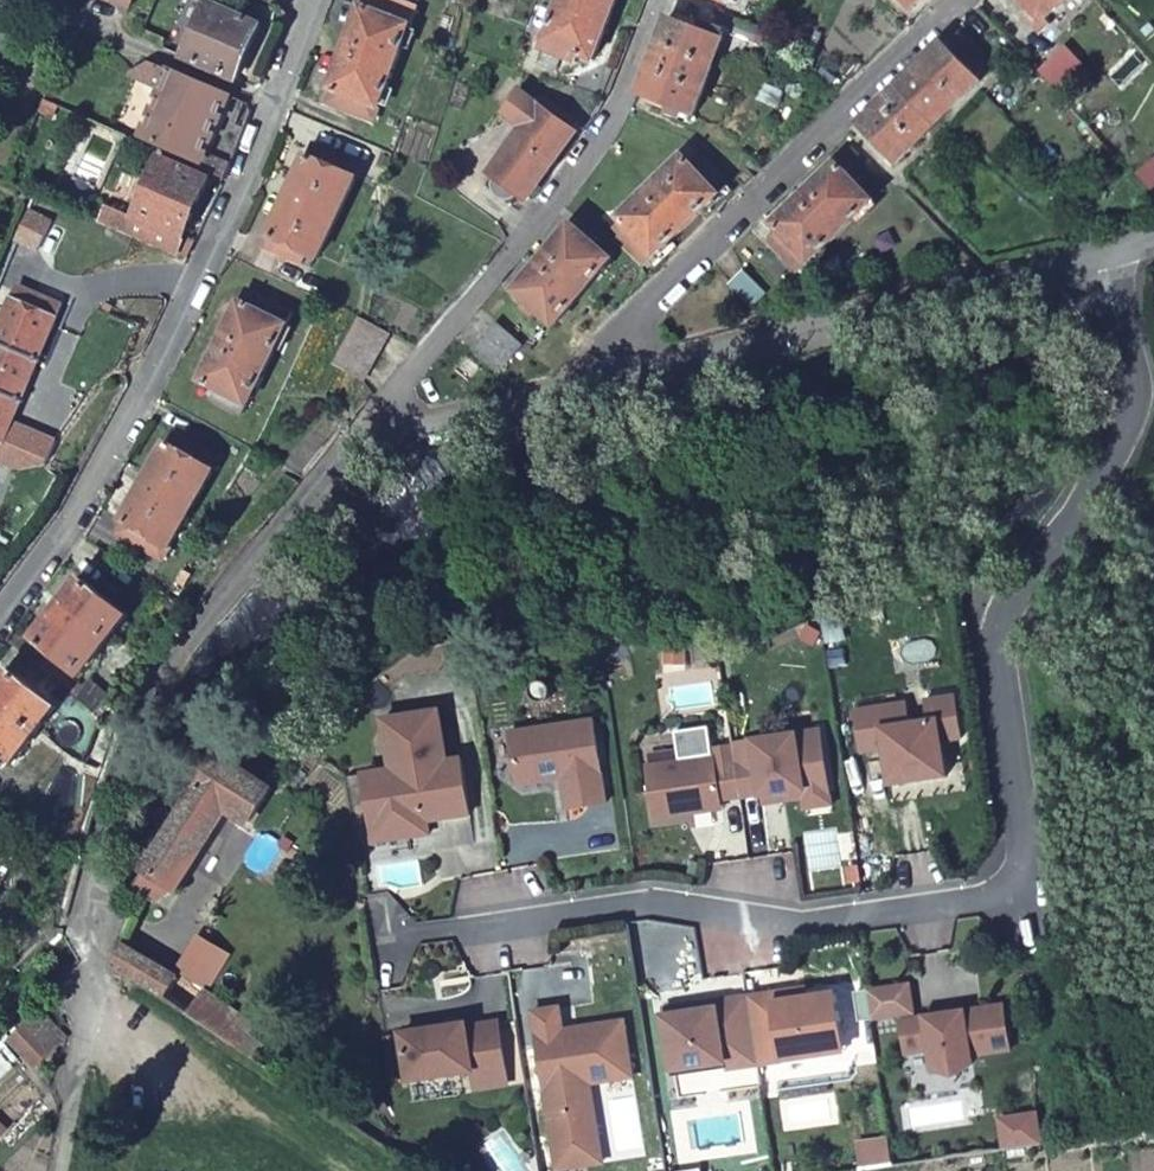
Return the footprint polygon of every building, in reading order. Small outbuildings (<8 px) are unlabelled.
[(212,0),(204,0),(182,52),(237,75),(260,20),(212,0)] [(546,41),(594,61),(617,0),(561,0),(546,41)] [(911,13),(924,0),(899,0),(911,13)] [(1041,28),(1070,0),(1013,0),(1041,28)] [(332,93),(327,106),(374,123),(411,25),(361,7),(330,91),(332,93)] [(703,33),(666,19),(638,93),(694,117),(719,52),(729,56),(736,40),(706,27),(703,33)] [(897,169),(977,92),(938,51),(858,129),(897,169)] [(1034,80),(1059,106),(1085,81),(1060,55),(1034,80)] [(840,74),(850,85),(861,74),(851,63),(840,74)] [(142,136),(205,162),(234,91),(171,66),(142,136)] [(486,174),(502,186),(501,190),(502,194),(505,197),(508,200),(513,199),(517,196),(524,202),(575,133),(516,92),(500,114),(519,128),(486,174)] [(78,110),(44,96),(37,113),(71,127),(78,110)] [(127,109),(119,127),(131,132),(139,115),(127,109)] [(310,144),(304,158),(317,163),(323,149),(310,144)] [(317,163),(304,158),(268,237),(320,261),(360,165),(323,149),(317,163)] [(102,214),(100,218),(178,252),(211,172),(162,152),(133,220),(125,216),(123,222),(102,214)] [(645,270),(655,261),(728,192),(689,152),(616,220),(627,231),(616,241),(645,270)] [(833,169),(769,229),(777,236),(781,242),(771,252),(797,278),(807,268),(872,207),(833,169)] [(48,218),(24,208),(12,237),(36,247),(48,218)] [(512,293),(555,328),(611,264),(569,226),(512,293)] [(781,242),(777,236),(767,246),(771,252),(781,242)] [(726,289),(749,313),(763,299),(741,275),(726,289)] [(36,305),(41,293),(16,283),(11,295),(36,305)] [(247,288),(239,303),(252,309),(260,295),(247,288)] [(61,301),(41,293),(36,305),(11,295),(10,294),(0,318),(0,434),(4,436),(61,301)] [(252,309),(239,303),(199,379),(216,387),(209,400),(243,417),(297,315),(260,295),(252,309)] [(387,331),(358,317),(332,367),(362,380),(387,331)] [(474,355),(500,376),(523,349),(495,327),(474,355)] [(171,427),(165,439),(178,447),(185,435),(171,427)] [(178,447),(165,439),(119,515),(133,524),(125,538),(161,558),(223,456),(185,435),(178,447)] [(36,636),(86,674),(130,617),(81,579),(36,636)] [(684,642),(667,643),(667,660),(685,660),(684,642)] [(0,683),(0,755),(13,766),(59,706),(11,669),(0,683)] [(901,699),(847,706),(853,747),(878,744),(883,780),(939,772),(935,736),(956,733),(950,692),(919,696),(922,717),(904,719),(901,699)] [(439,803),(440,814),(468,810),(460,754),(446,756),(439,706),(384,714),(391,764),(384,765),(387,786),(366,789),(373,836),(428,828),(426,815),(424,805),(439,803)] [(591,708),(507,719),(510,751),(534,769),(547,767),(547,763),(557,762),(561,797),(602,791),(591,708)] [(815,723),(727,735),(735,788),(755,785),(755,786),(823,778),(815,723)] [(704,792),(714,790),(735,788),(727,735),(707,737),(708,747),(641,755),(648,808),(705,801),(704,792)] [(510,751),(513,772),(534,769),(510,751)] [(192,794),(139,863),(157,876),(169,886),(229,806),(250,819),(272,784),(266,780),(221,752),(192,794)] [(387,786),(384,765),(345,771),(355,839),(373,836),(366,789),(387,786)] [(756,794),(798,788),(799,799),(824,796),(823,778),(755,786),(756,794)] [(704,792),(705,801),(716,800),(714,790),(704,792)] [(440,814),(439,803),(424,805),(426,815),(440,814)] [(139,863),(130,875),(144,892),(157,876),(139,863)] [(852,865),(841,866),(842,878),(854,877),(852,865)] [(108,961),(108,963),(188,1016),(201,997),(183,985),(119,940),(108,961)] [(862,1013),(905,1007),(901,978),(858,984),(862,1013)] [(800,989),(798,980),(767,984),(768,993),(800,989)] [(767,984),(740,988),(749,1054),(776,1049),(774,1041),(824,1034),(821,1012),(832,1011),(828,985),(800,989),(768,993),(767,984)] [(740,988),(708,992),(708,998),(656,1005),(662,1058),(716,1051),(717,1058),(749,1054),(740,988)] [(708,992),(655,998),(656,1005),(708,998),(708,992)] [(201,997),(188,1016),(237,1049),(252,1028),(203,995),(201,997)] [(525,999),(545,1139),(583,1134),(574,1072),(581,1071),(625,1065),(617,1009),(569,1016),(570,1027),(556,1029),(555,1018),(552,995),(525,999)] [(892,1014),(897,1048),(920,1045),(923,1064),(945,1068),(964,1058),(963,1050),(1001,1045),(995,1000),(892,1014)] [(12,1015),(34,1044),(49,1033),(26,1004),(12,1015)] [(459,1010),(394,1019),(401,1067),(464,1058),(466,1068),(498,1064),(491,1009),(459,1013),(459,1010)] [(824,1034),(774,1041),(776,1049),(836,1041),(832,1011),(821,1012),(824,1034)] [(0,1024),(0,1041),(15,1060),(34,1044),(12,1015),(0,1024)] [(570,1027),(569,1016),(555,1018),(556,1029),(570,1027)] [(466,1068),(467,1076),(499,1070),(498,1064),(466,1068)] [(545,1139),(547,1156),(593,1150),(581,1071),(574,1072),(583,1134),(545,1139)] [(1025,1107),(1004,1110),(1008,1141),(1029,1138),(1025,1107)] [(1004,1110),(987,1113),(991,1143),(1008,1141),(1004,1110)] [(878,1134),(848,1138),(852,1165),(881,1160),(878,1134)]
